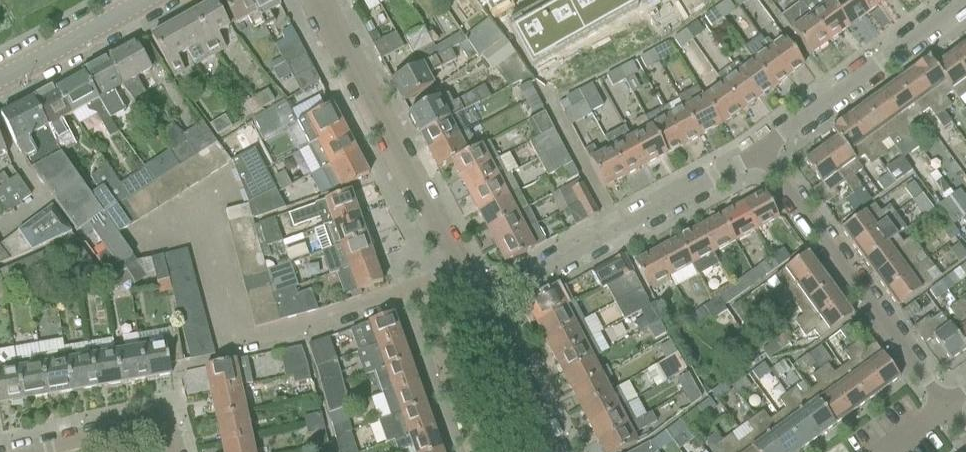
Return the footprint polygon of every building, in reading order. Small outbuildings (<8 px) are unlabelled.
[(249,0),(221,0),(235,26),(247,20),(253,31),(263,26),(249,0)] [(263,26),(264,27),(274,21),(269,12),(280,6),(276,0),(249,0),(263,26)] [(507,25),(532,68),(637,9),(632,0),(552,0),(507,25)] [(801,5),(829,42),(847,28),(827,0),(808,0),(802,4),(801,5)] [(847,28),(866,15),(856,0),(827,0),(847,28)] [(866,15),(885,1),(884,0),(856,0),(866,15)] [(726,1),(715,9),(722,18),(733,10),(726,1)] [(678,2),(664,10),(670,20),(684,13),(678,2)] [(213,3),(194,14),(215,54),(224,50),(216,35),(227,29),(213,3)] [(829,42),(801,4),(782,17),(810,56),(829,42)] [(715,9),(704,17),(711,26),(722,18),(715,9)] [(215,54),(194,14),(172,26),(186,52),(194,66),(215,54)] [(468,42),(467,42),(476,55),(477,57),(501,39),(487,20),(464,36),(468,42)] [(695,23),(684,31),(691,41),(701,33),(702,32),(703,32),(696,22),(695,23)] [(186,52),(172,26),(151,37),(173,78),(183,72),(175,58),(186,52)] [(284,40),(275,45),(278,52),(298,41),(291,28),(281,33),(284,40)] [(423,28),(403,38),(412,55),(432,45),(423,28)] [(375,31),(368,35),(373,45),(380,41),(375,31)] [(684,31),(673,39),(680,48),(691,41),(684,31)] [(460,33),(431,50),(435,56),(435,58),(450,50),(457,46),(465,42),(460,33)] [(373,45),(381,59),(402,48),(394,34),(380,41),(373,45)] [(626,35),(611,43),(617,54),(631,46),(626,35)] [(759,37),(744,49),(752,60),(753,59),(773,87),(788,76),(763,43),(759,37)] [(769,39),(763,43),(788,76),(804,64),(783,37),(773,45),(769,39)] [(497,45),(480,58),(489,70),(493,68),(507,87),(527,76),(528,75),(503,40),(502,42),(497,45)] [(298,41),(278,52),(284,64),(285,66),(305,56),(298,41)] [(135,42),(106,58),(121,86),(136,105),(147,98),(135,78),(150,69),(137,45),(135,42)] [(465,42),(457,46),(468,61),(476,55),(467,42),(465,42)] [(951,54),(965,76),(965,43),(951,54)] [(667,44),(653,51),(659,61),(672,54),(667,44)] [(392,81),(402,102),(434,85),(428,74),(455,60),(450,50),(435,58),(423,64),(422,64),(392,81)] [(653,51),(640,58),(645,69),(659,61),(653,51)] [(935,66),(953,92),(959,101),(965,96),(965,76),(951,54),(935,66)] [(305,56),(285,66),(290,75),(293,80),(312,70),(305,56)] [(106,58),(82,71),(84,75),(110,120),(126,111),(114,90),(121,86),(106,58)] [(928,59),(912,70),(943,112),(943,113),(951,107),(945,98),(953,92),(935,66),(929,58),(928,59)] [(738,61),(732,65),(756,99),(773,87),(753,59),(752,60),(742,67),(738,61)] [(592,60),(585,64),(590,75),(598,71),(592,60)] [(631,63),(619,69),(624,80),(637,73),(631,63)] [(284,64),(272,70),(278,82),(290,75),(285,66),(284,64)] [(732,75),(721,82),(741,110),(756,99),(732,65),(727,68),(732,75)] [(619,69),(606,76),(611,87),(624,80),(619,69)] [(320,84),(312,70),(293,80),(300,94),(320,84)] [(912,70),(896,82),(921,116),(929,110),(943,130),(951,124),(950,123),(943,113),(943,112),(912,70)] [(569,72),(562,76),(568,87),(575,83),(569,72)] [(84,75),(57,90),(70,116),(86,107),(89,113),(96,115),(109,138),(118,133),(110,120),(84,75)] [(721,82),(703,96),(721,124),(741,110),(721,82)] [(896,82),(880,94),(911,136),(918,130),(912,122),(921,116),(896,82)] [(528,83),(519,89),(525,100),(535,96),(528,83)] [(584,100),(583,101),(590,112),(602,105),(590,84),(578,91),(584,100)] [(684,106),(683,107),(699,136),(721,124),(703,96),(702,96),(696,85),(678,95),(684,106)] [(53,87),(31,99),(47,128),(47,129),(55,145),(66,139),(68,132),(61,121),(70,116),(57,90),(56,91),(53,87)] [(267,90),(252,99),(259,111),(275,102),(267,90)] [(567,100),(559,104),(564,112),(574,106),(582,119),(591,114),(590,112),(583,101),(584,100),(578,91),(566,98),(567,100)] [(440,96),(408,113),(420,134),(456,115),(478,104),(473,94),(452,105),(447,95),(441,98),(440,96)] [(880,94),(864,105),(888,139),(897,133),(903,141),(911,136),(880,94)] [(535,96),(525,100),(531,111),(532,113),(533,114),(542,109),(541,107),(535,96)] [(32,102),(0,117),(9,135),(14,146),(33,176),(75,232),(79,238),(91,230),(106,251),(121,273),(125,270),(135,263),(116,234),(104,218),(90,197),(62,156),(55,145),(47,129),(47,128),(31,99),(30,99),(32,102)] [(252,99),(239,106),(246,119),(259,111),(252,99)] [(292,116),(296,124),(327,108),(323,100),(292,116)] [(286,104),(253,124),(264,143),(287,130),(298,152),(299,152),(309,147),(343,129),(331,105),(327,108),(296,124),(292,116),(286,104)] [(667,105),(662,107),(683,145),(699,136),(683,107),(672,113),(667,105)] [(864,105),(848,117),(878,159),(886,154),(880,146),(888,139),(864,105)] [(644,115),(665,155),(683,145),(662,107),(645,116),(644,115)] [(538,115),(531,119),(540,136),(542,135),(548,132),(550,130),(552,129),(543,113),(541,114),(538,115)] [(456,115),(420,134),(428,151),(465,132),(456,115)] [(640,134),(631,139),(645,165),(665,155),(644,115),(633,121),(640,134)] [(225,116),(210,126),(217,136),(231,128),(225,116)] [(848,117),(832,129),(856,163),(864,157),(870,166),(871,165),(878,159),(848,117)] [(186,143),(170,153),(178,166),(185,162),(196,155),(206,149),(216,142),(202,123),(182,137),(186,143)] [(605,139),(611,149),(625,176),(645,165),(631,139),(625,128),(605,139)] [(309,147),(321,169),(355,152),(343,129),(309,147)] [(533,140),(529,142),(538,159),(557,148),(559,147),(561,146),(552,129),(550,130),(548,132),(542,135),(540,136),(533,140)] [(836,138),(821,149),(845,182),(852,192),(860,186),(853,177),(862,170),(856,163),(832,129),(830,130),(836,138)] [(465,132),(428,151),(438,169),(452,162),(451,161),(467,152),(468,153),(476,148),(467,131),(465,132)] [(897,133),(888,139),(903,159),(919,147),(911,136),(903,141),(897,133)] [(231,163),(232,162),(216,142),(206,149),(219,169),(230,162),(231,163)] [(452,162),(460,178),(498,159),(489,142),(468,153),(467,152),(451,161),(452,162)] [(625,176),(611,149),(599,156),(593,145),(585,150),(605,187),(625,176)] [(557,148),(538,159),(547,176),(554,172),(559,170),(569,165),(570,164),(561,146),(559,147),(557,148)] [(309,147),(299,152),(311,175),(321,169),(309,147)] [(208,176),(219,169),(206,149),(196,155),(208,176)] [(845,182),(821,149),(805,161),(821,184),(811,191),(823,207),(838,196),(834,190),(845,182)] [(254,151),(232,162),(240,183),(264,170),(254,151)] [(311,175),(309,176),(320,196),(333,192),(340,189),(350,184),(367,175),(355,152),(321,169),(311,175)] [(498,159),(460,178),(469,195),(506,176),(509,174),(517,170),(508,154),(498,159)] [(198,182),(208,176),(196,155),(185,162),(198,182)] [(901,158),(886,169),(887,172),(889,174),(894,181),(906,172),(909,170),(901,158)] [(188,189),(198,182),(185,162),(178,166),(175,168),(188,189)] [(153,164),(146,169),(154,180),(161,176),(153,164)] [(559,170),(554,172),(558,180),(563,177),(565,182),(577,176),(570,164),(569,165),(559,170)] [(130,196),(121,184),(121,185),(108,167),(92,177),(100,190),(112,208),(113,207),(130,196)] [(178,195),(188,189),(175,168),(165,175),(178,195)] [(145,169),(121,184),(130,196),(154,180),(145,169)] [(264,170),(240,183),(248,204),(249,208),(276,193),(268,178),(264,170)] [(292,185),(285,171),(274,176),(281,191),(292,185)] [(0,176),(0,185),(1,187),(9,181),(3,174),(0,176)] [(506,176),(469,195),(478,212),(515,193),(518,191),(511,177),(509,174),(506,176)] [(889,174),(877,183),(882,190),(894,181),(889,174)] [(167,202),(178,195),(165,175),(154,181),(167,202)] [(5,213),(30,195),(16,176),(9,181),(1,187),(0,188),(0,206),(5,213)] [(942,180),(934,186),(941,196),(949,190),(942,180)] [(157,208),(167,202),(154,181),(144,188),(157,208)] [(580,181),(558,192),(568,210),(578,204),(589,199),(582,185),(580,181)] [(903,188),(913,202),(921,195),(911,182),(903,188)] [(147,214),(157,208),(144,188),(134,194),(147,214)] [(100,190),(90,197),(104,218),(116,234),(126,228),(116,211),(113,207),(112,208),(100,190)] [(515,193),(478,212),(486,228),(515,213),(524,209),(527,207),(518,191),(515,193)] [(965,201),(965,200),(959,191),(949,198),(956,208),(965,201)] [(315,206),(288,215),(293,229),(320,219),(323,227),(358,215),(354,205),(357,201),(354,193),(350,192),(315,204),(315,206)] [(764,192),(742,204),(756,230),(778,218),(764,192)] [(276,193),(249,208),(251,216),(252,220),(284,209),(276,193)] [(136,221),(147,214),(134,194),(124,200),(136,221)] [(853,194),(844,200),(854,213),(863,207),(853,194)] [(921,195),(913,202),(918,208),(926,202),(921,195)] [(947,215),(956,208),(949,198),(940,205),(947,215)] [(578,204),(566,211),(575,226),(587,220),(597,214),(589,199),(578,204)] [(127,227),(136,221),(124,200),(113,207),(116,211),(126,228),(127,228),(127,227)] [(964,217),(965,216),(965,201),(956,208),(964,217)] [(225,212),(228,222),(251,216),(248,204),(224,211),(224,212),(225,212)] [(742,204),(720,216),(734,242),(756,230),(742,204)] [(17,230),(31,250),(70,231),(51,205),(17,230)] [(841,231),(852,246),(894,216),(889,208),(880,214),(874,206),(841,231)] [(515,213),(486,228),(496,246),(533,226),(536,225),(527,207),(524,209),(515,213)] [(964,217),(956,208),(947,215),(954,225),(964,217)] [(931,218),(939,229),(949,222),(941,211),(931,218)] [(313,231),(321,252),(331,249),(331,250),(366,237),(368,234),(366,226),(362,225),(358,215),(323,227),(313,231)] [(228,222),(231,234),(254,228),(252,220),(251,216),(228,222)] [(720,216),(699,227),(713,253),(734,242),(720,216)] [(894,216),(852,246),(857,253),(864,261),(897,237),(905,231),(899,223),(894,216)] [(274,219),(259,224),(266,247),(282,241),(274,219)] [(949,222),(939,229),(949,241),(958,234),(949,222)] [(533,226),(496,246),(505,263),(542,244),(545,242),(536,225),(533,226)] [(699,227),(677,239),(691,265),(698,276),(719,265),(713,253),(699,227)] [(231,234),(234,245),(257,239),(254,228),(231,234)] [(9,260),(31,250),(17,230),(0,243),(0,248),(9,260)] [(329,275),(339,272),(374,259),(370,249),(373,246),(370,239),(366,237),(331,250),(331,249),(321,252),(329,275)] [(864,261),(875,277),(916,246),(911,239),(902,245),(897,237),(864,261)] [(234,245),(237,257),(260,251),(257,239),(234,245)] [(677,239),(656,250),(670,276),(691,265),(677,239)] [(958,244),(948,251),(957,263),(965,256),(965,254),(958,244)] [(69,255),(81,272),(82,268),(90,262),(79,247),(61,246),(47,252),(49,264),(69,255)] [(875,277),(886,291),(919,267),(914,259),(922,253),(916,246),(875,277)] [(9,260),(0,248),(0,264),(9,260)] [(162,256),(165,268),(188,262),(186,251),(187,251),(186,250),(162,256)] [(670,276),(656,250),(634,262),(648,288),(670,276)] [(782,250),(771,258),(777,267),(789,259),(782,250)] [(106,251),(96,259),(107,274),(111,280),(121,273),(106,251)] [(237,257),(240,269),(263,263),(260,251),(237,257)] [(25,274),(49,264),(47,252),(21,263),(24,271),(25,274)] [(772,291),(778,299),(819,269),(807,253),(775,277),(781,285),(772,291)] [(623,255),(591,272),(601,291),(607,288),(632,274),(633,274),(623,255)] [(777,267),(771,258),(759,267),(766,276),(777,267)] [(374,259),(339,272),(347,295),(382,283),(374,259)] [(919,267),(886,291),(897,307),(931,283),(925,275),(933,269),(927,261),(919,267)] [(82,268),(81,272),(90,283),(100,275),(90,262),(82,268)] [(165,268),(168,279),(192,273),(188,262),(165,268)] [(10,280),(25,274),(24,271),(21,263),(5,269),(10,280)] [(135,263),(125,270),(131,278),(133,281),(143,273),(135,263)] [(240,269),(243,280),(266,274),(266,272),(263,263),(240,269)] [(275,269),(266,272),(266,274),(269,286),(272,295),(278,293),(294,287),(297,286),(290,264),(284,266),(275,269)] [(691,265),(670,276),(676,288),(698,276),(691,265)] [(792,300),(798,308),(830,284),(819,269),(778,299),(783,306),(792,300)] [(125,270),(121,273),(111,280),(117,288),(131,278),(125,270)] [(168,279),(171,291),(195,285),(192,273),(168,279)] [(243,280),(246,292),(269,286),(266,274),(243,280)] [(632,274),(607,288),(615,303),(628,296),(631,295),(640,290),(632,274)] [(953,274),(941,283),(947,291),(959,283),(953,274)] [(743,279),(731,288),(738,297),(750,288),(743,279)] [(941,283),(929,291),(935,300),(947,291),(941,283)] [(795,322),(800,330),(842,300),(830,284),(798,308),(803,316),(795,322)] [(171,291),(174,302),(198,296),(195,285),(171,291)] [(246,292),(249,304),(272,298),(272,295),(269,286),(246,292)] [(527,306),(536,323),(574,304),(565,286),(556,291),(527,306)] [(294,287),(272,295),(273,298),(274,303),(276,309),(279,322),(304,315),(317,311),(310,292),(297,296),(295,291),(294,289),(294,287)] [(720,296),(711,303),(716,312),(717,311),(719,310),(723,307),(723,308),(727,305),(738,297),(731,288),(720,296)] [(628,296),(615,303),(625,320),(638,313),(640,312),(649,307),(646,302),(647,302),(640,290),(631,295),(628,296)] [(174,302),(177,314),(201,308),(198,296),(174,302)] [(249,304),(253,315),(276,309),(274,303),(272,298),(249,304)] [(957,304),(965,317),(965,301),(964,299),(957,304)] [(842,300),(800,330),(805,336),(813,331),(820,340),(853,315),(842,300)] [(649,307),(640,312),(643,318),(648,327),(659,322),(664,319),(658,308),(655,303),(649,307)] [(701,308),(691,315),(692,317),(698,324),(708,317),(709,317),(712,321),(726,311),(723,308),(723,307),(719,310),(717,311),(716,312),(711,303),(703,308),(702,307),(701,308)] [(741,303),(732,310),(742,324),(743,324),(751,318),(741,303)] [(913,303),(901,312),(908,322),(920,312),(913,303)] [(536,323),(545,340),(582,321),(574,304),(536,323)] [(948,325),(965,350),(965,317),(957,304),(949,309),(956,318),(948,323),(949,325),(948,325)] [(177,314),(180,326),(204,319),(201,308),(177,314)] [(276,309),(253,315),(256,327),(255,327),(255,328),(279,322),(276,309)] [(359,326),(367,349),(402,337),(394,314),(359,326)] [(594,315),(582,321),(591,338),(599,333),(603,332),(594,315)] [(691,315),(681,322),(688,332),(698,324),(692,317),(691,315)] [(923,322),(913,329),(924,344),(933,337),(950,361),(965,350),(949,327),(948,325),(940,315),(931,322),(928,318),(923,322)] [(643,318),(634,323),(639,332),(647,328),(648,327),(643,318)] [(743,324),(742,324),(752,339),(753,339),(762,333),(751,318),(743,324)] [(180,326),(184,337),(207,331),(204,319),(180,326)] [(545,340),(554,357),(591,338),(582,321),(545,340)] [(648,327),(647,328),(653,340),(665,334),(659,322),(648,327)] [(852,323),(840,332),(847,340),(858,332),(852,323)] [(184,337),(187,349),(210,343),(207,331),(184,337)] [(591,338),(554,357),(563,374),(591,359),(596,356),(599,355),(608,350),(599,333),(591,338)] [(785,333),(773,342),(780,352),(792,343),(785,333)] [(147,339),(138,341),(145,379),(170,375),(168,365),(181,362),(177,334),(161,337),(163,344),(148,347),(147,339)] [(123,343),(114,345),(120,383),(145,379),(138,341),(137,341),(136,336),(122,338),(123,343)] [(367,349),(375,372),(410,359),(402,337),(367,349)] [(307,345),(315,367),(336,360),(328,338),(307,345)] [(739,338),(732,343),(737,351),(745,345),(739,338)] [(773,342),(762,350),(764,353),(769,360),(780,352),(773,342)] [(860,342),(852,348),(883,391),(900,379),(875,345),(866,351),(860,342)] [(210,343),(187,349),(190,360),(214,355),(214,354),(213,355),(210,343)] [(669,343),(658,348),(666,360),(674,356),(675,355),(676,355),(674,351),(669,343)] [(98,347),(89,349),(96,388),(120,383),(114,345),(113,345),(114,353),(99,355),(98,347)] [(286,377),(292,376),(308,372),(302,347),(281,351),(286,377)] [(820,347),(807,356),(814,365),(818,371),(831,362),(820,347)] [(849,362),(841,368),(849,379),(867,403),(883,391),(852,348),(844,354),(849,362)] [(73,352),(65,353),(71,392),(96,388),(89,349),(88,349),(90,357),(75,360),(73,352)] [(49,356),(40,357),(47,396),(71,392),(65,353),(63,353),(49,356)] [(654,367),(648,371),(656,387),(685,370),(676,355),(675,355),(674,356),(666,360),(655,367),(654,367)] [(807,356),(795,364),(802,374),(814,365),(807,356)] [(40,357),(15,362),(22,400),(47,396),(40,357)] [(375,372),(383,394),(418,382),(410,359),(375,372)] [(563,374),(571,391),(609,371),(606,366),(598,371),(591,359),(563,374)] [(336,360),(315,367),(322,390),(342,383),(336,360)] [(235,361),(204,367),(204,368),(210,393),(240,387),(252,384),(249,372),(238,374),(235,361)] [(15,362),(0,364),(0,404),(22,400),(15,362)] [(769,370),(776,380),(789,371),(782,362),(769,370)] [(763,364),(751,373),(757,381),(758,382),(758,383),(770,373),(769,373),(769,372),(766,369),(763,364)] [(827,366),(819,372),(851,415),(867,403),(849,379),(841,368),(833,374),(827,366)] [(571,391),(580,407),(609,393),(603,381),(612,377),(609,371),(571,391)] [(308,372),(292,376),(293,384),(309,381),(308,372)] [(817,386),(809,392),(817,402),(834,427),(851,415),(819,372),(811,377),(817,386)] [(687,374),(676,381),(683,393),(694,386),(687,374)] [(743,378),(731,386),(732,387),(738,396),(750,388),(749,387),(744,379),(743,378)] [(383,394),(391,417),(426,405),(418,382),(383,394)] [(629,382),(617,388),(626,405),(638,399),(629,382)] [(342,383),(322,390),(328,413),(347,407),(349,406),(342,383)] [(723,384),(711,393),(718,402),(730,394),(723,384)] [(694,386),(683,393),(691,406),(701,398),(694,386)] [(210,393),(215,418),(246,412),(240,387),(210,393)] [(580,407),(589,424),(626,405),(617,388),(609,393),(580,407)] [(795,389),(787,395),(818,438),(834,427),(817,402),(809,392),(801,398),(795,389)] [(785,409),(777,415),(784,426),(802,450),(818,438),(787,395),(779,401),(785,409)] [(646,415),(638,399),(626,405),(635,421),(646,415)] [(708,399),(697,407),(704,417),(716,408),(708,399)] [(391,417),(378,421),(385,444),(393,441),(398,439),(412,434),(418,433),(434,427),(426,405),(391,417)] [(626,405),(589,424),(598,441),(635,421),(626,405)] [(327,414),(333,436),(349,431),(351,431),(344,408),(347,407),(328,413),(327,414)] [(697,407),(685,417),(692,426),(704,417),(697,407)] [(215,418),(220,443),(251,437),(246,412),(215,418)] [(302,416),(304,426),(322,422),(319,413),(302,416)] [(598,441),(603,451),(619,451),(635,444),(631,436),(656,423),(650,413),(646,415),(635,421),(598,441)] [(754,419),(778,451),(799,451),(802,450),(784,426),(777,415),(768,421),(762,413),(754,419)] [(744,439),(752,449),(754,451),(778,451),(754,419),(746,424),(753,433),(744,439)] [(681,420),(665,432),(672,441),(678,450),(694,439),(681,420)] [(322,422),(304,426),(306,434),(323,430),(322,422)] [(746,424),(738,431),(744,439),(753,433),(746,424)] [(393,441),(397,451),(399,451),(412,447),(414,451),(434,451),(441,450),(434,427),(418,433),(412,434),(398,439),(393,441)] [(333,436),(338,451),(356,451),(349,431),(333,436)] [(738,431),(730,436),(736,445),(744,439),(738,431)] [(649,443),(656,451),(672,441),(665,432),(649,443)] [(722,442),(729,451),(754,451),(752,449),(744,439),(736,445),(730,436),(722,442)] [(222,451),(254,451),(251,437),(220,443),(222,451)] [(722,442),(714,448),(717,451),(729,451),(722,442)] [(632,451),(656,451),(649,443),(632,451)]
